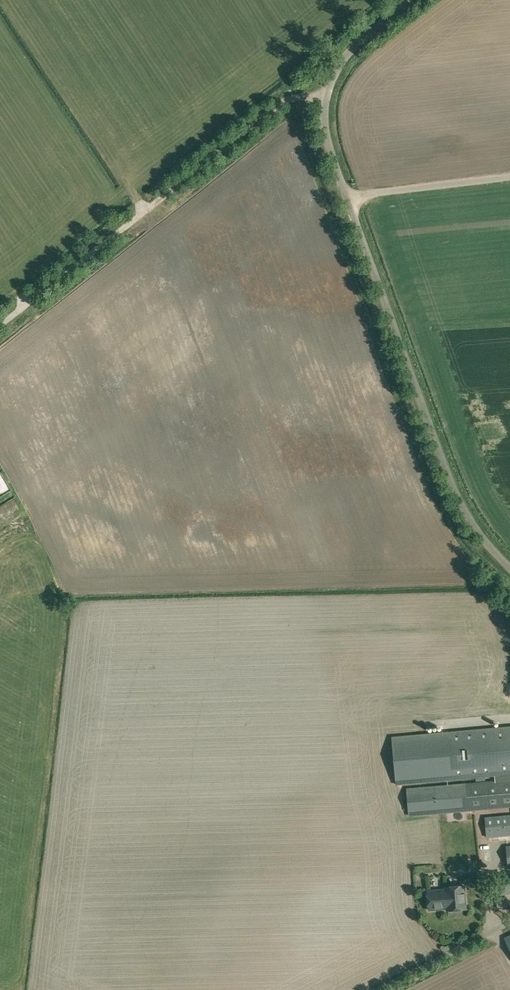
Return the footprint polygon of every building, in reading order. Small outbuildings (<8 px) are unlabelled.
[(493,728),(493,726),(449,729),(449,732),(392,737),(396,783),(454,778),(495,775),(495,781),(463,784),(406,788),(408,815),(509,807),(509,726),(493,728)] [(485,817),(487,836),(509,835),(509,815),(485,817)] [(494,880),(497,904),(509,902),(509,878),(494,880)] [(445,889),(428,891),(429,910),(447,908),(447,910),(466,909),(464,886),(445,887),(445,889)]
